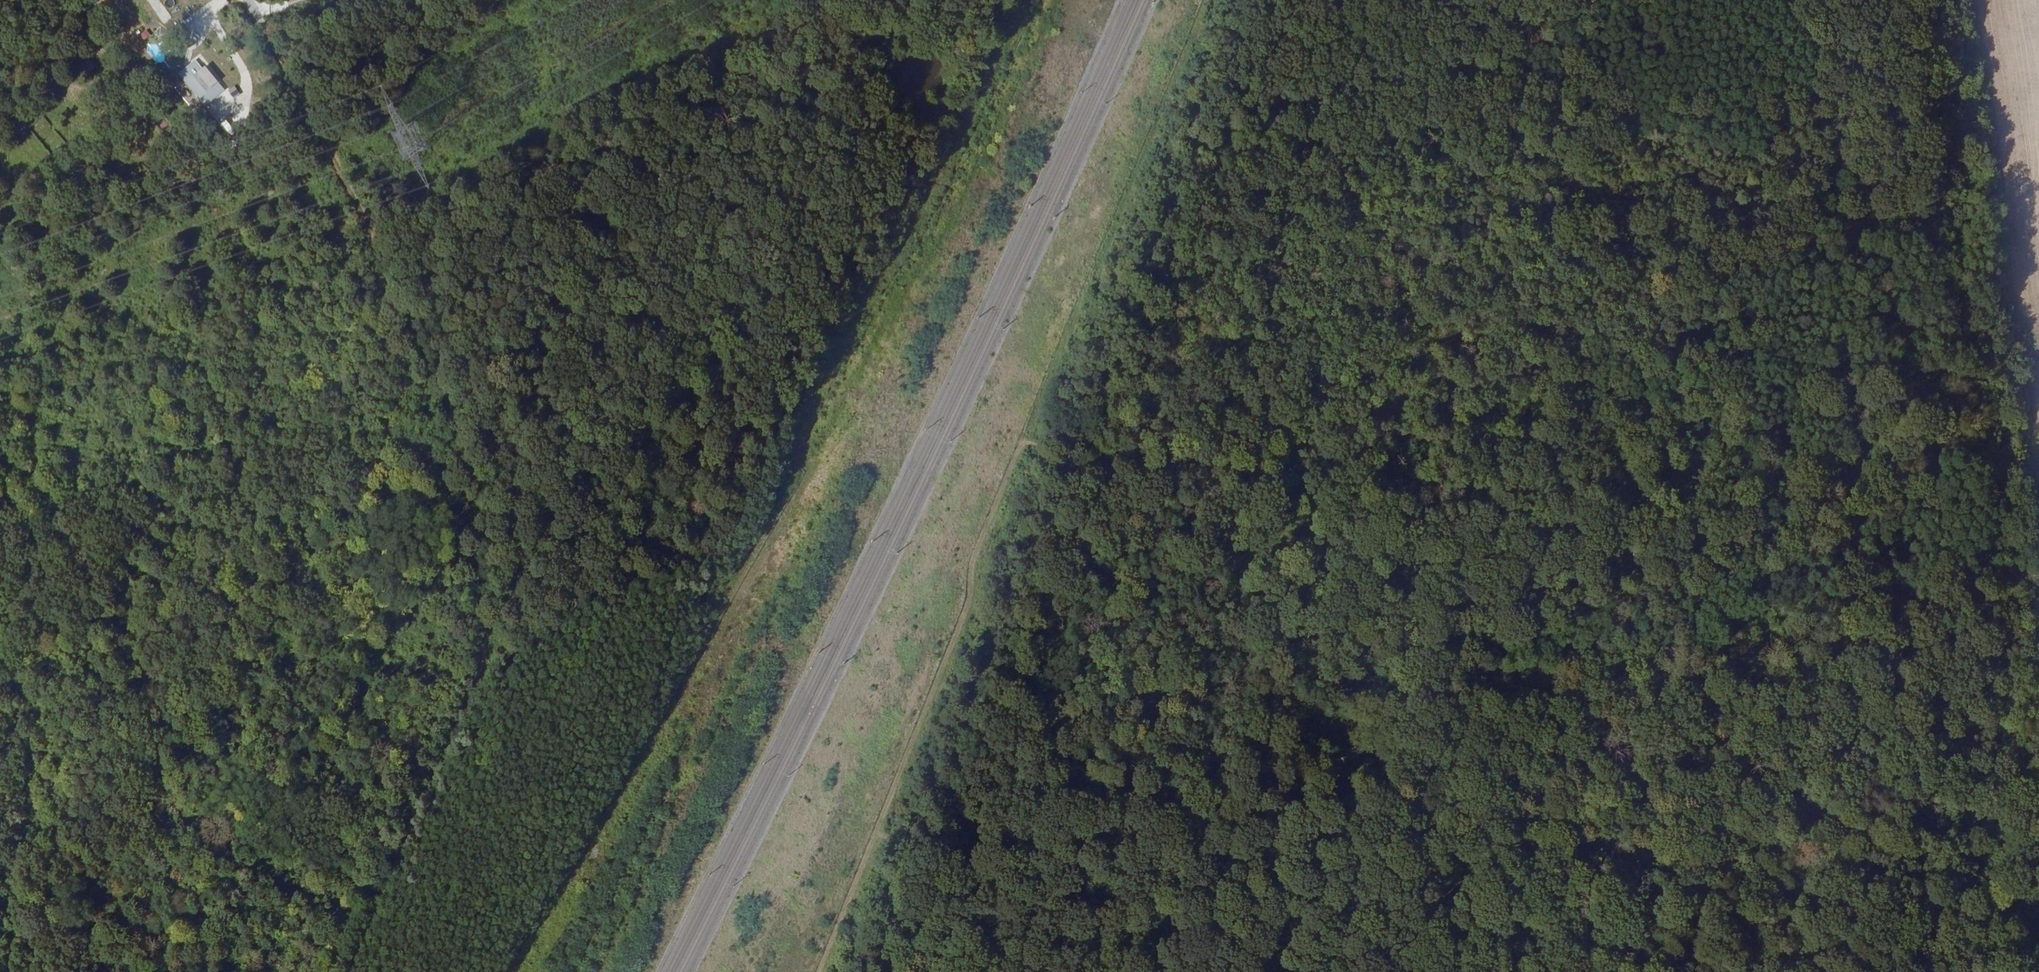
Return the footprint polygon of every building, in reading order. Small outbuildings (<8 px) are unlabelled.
[(209,67),(201,73),(211,87),(219,81),(209,67)] [(227,94),(235,99),(240,92),(232,87),(227,94)]
